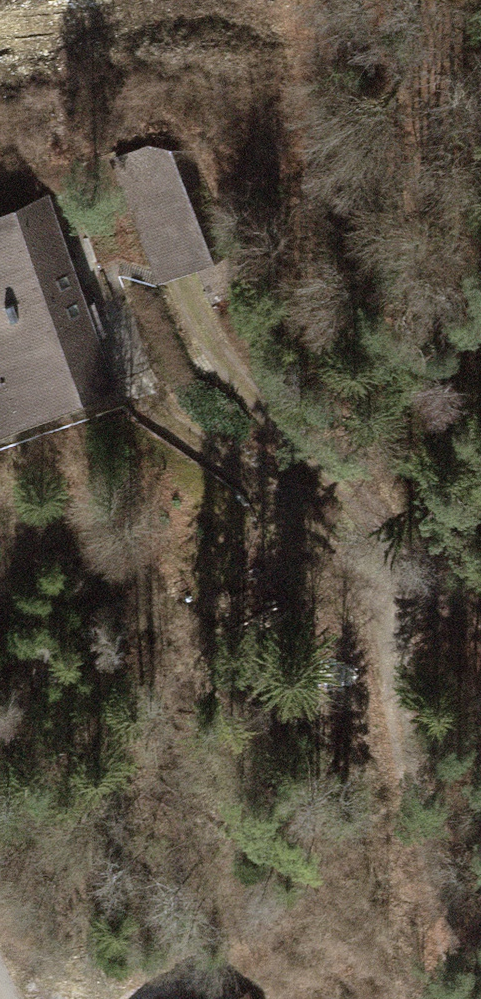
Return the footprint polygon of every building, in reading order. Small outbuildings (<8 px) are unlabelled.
[(170,140),(113,161),(157,282),(214,261),(170,140)] [(0,219),(0,431),(105,394),(38,205),(0,219)] [(239,998),(268,998),(263,987),(239,998)]
